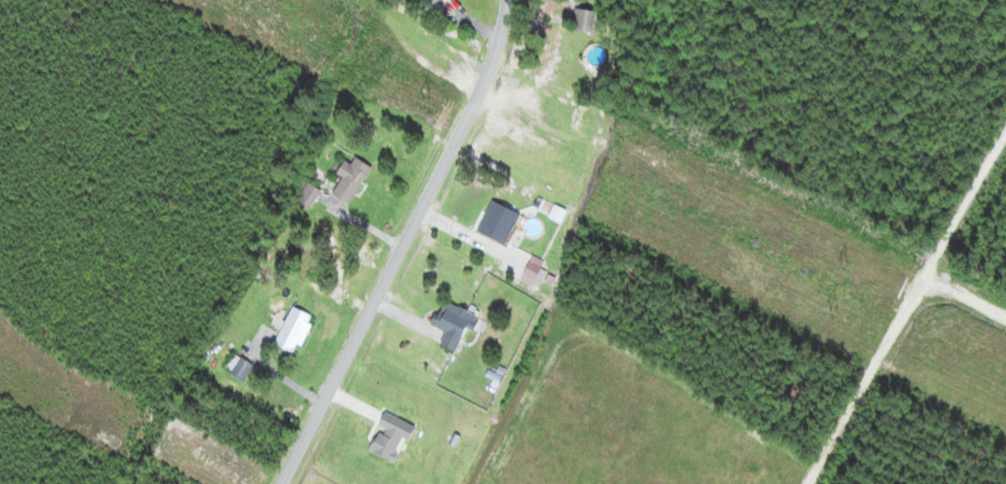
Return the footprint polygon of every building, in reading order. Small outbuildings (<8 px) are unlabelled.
[(444,0),(423,0),(422,11),(442,13),(444,0)] [(602,13),(578,8),(575,29),(598,34),(602,13)] [(344,177),(333,194),(350,204),(372,168),(356,158),(351,165),(341,159),(333,171),(344,177)] [(299,202),(311,209),(322,191),(304,181),(299,190),(305,193),(299,202)] [(521,215),(492,201),(478,231),(507,245),(521,215)] [(532,285),(544,263),(534,257),(521,280),(532,285)] [(433,326),(447,332),(441,344),(456,352),(467,329),(474,332),(481,317),(446,301),(433,326)] [(297,354),(313,316),(292,307),(276,345),(297,354)] [(226,366),(242,382),(255,369),(238,353),(226,366)]
